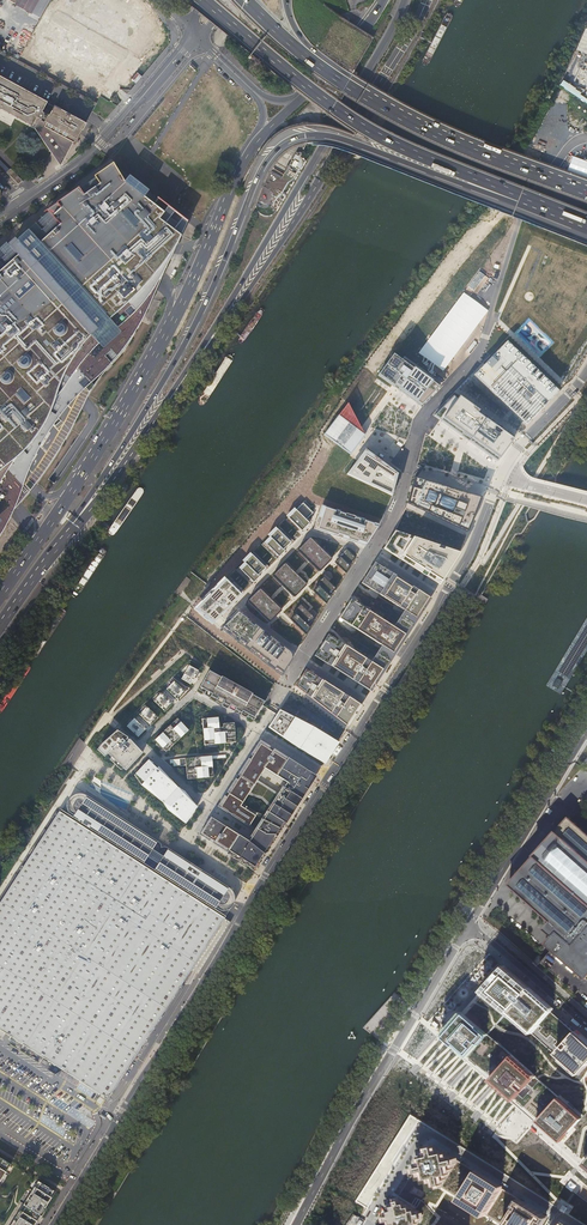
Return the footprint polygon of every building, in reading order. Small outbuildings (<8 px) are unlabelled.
[(31,13),(38,0),(9,0),(31,13)] [(75,140),(78,141),(79,142),(80,141),(80,140),(79,139),(87,124),(55,106),(54,108),(46,104),(47,102),(0,78),(0,111),(35,130),(62,168),(75,140)] [(296,177),(304,158),(300,156),(301,153),(295,151),(286,173),(296,177)] [(4,519),(11,509),(23,490),(25,487),(27,485),(29,481),(32,476),(37,469),(41,463),(46,456),(49,450),(53,444),(56,439),(64,428),(68,421),(83,398),(87,393),(91,385),(98,374),(104,366),(108,359),(113,351),(118,345),(122,338),(129,327),(157,284),(160,280),(179,251),(194,227),(171,212),(155,202),(125,183),(118,174),(113,169),(101,179),(106,185),(83,204),(79,198),(60,213),(70,226),(51,241),(39,251),(28,237),(14,248),(21,256),(11,264),(4,270),(0,273),(0,526),(4,519)] [(188,222),(113,169),(118,174),(125,183),(155,202),(171,213),(194,227),(188,222)] [(15,173),(11,177),(18,185),(22,181),(15,173)] [(96,178),(79,190),(84,196),(100,184),(96,178)] [(0,249),(0,274),(4,270),(12,264),(21,256),(14,247),(6,243),(0,249)] [(467,280),(468,271),(461,270),(459,278),(467,280)] [(472,339),(488,313),(443,285),(405,345),(415,351),(423,338),(428,341),(430,338),(456,354),(460,347),(459,346),(466,335),(472,339)] [(559,391),(507,341),(474,375),(526,426),(533,418),(559,391)] [(394,354),(378,375),(420,406),(439,387),(394,354)] [(513,440),(453,396),(434,416),(497,461),(513,440)] [(348,403),(324,434),(351,455),(365,435),(348,403)] [(398,474),(366,449),(346,474),(392,496),(398,474)] [(481,497),(414,477),(407,503),(468,531),(481,497)] [(311,507),(305,501),(286,520),(298,531),(300,530),(301,531),(309,523),(306,520),(313,513),(309,509),(311,507)] [(379,525),(321,506),(314,528),(365,546),(379,525)] [(294,541),(279,527),(278,528),(263,543),(262,545),(277,559),(285,551),(284,550),(288,545),(290,546),(294,541)] [(395,531),(384,549),(439,584),(460,553),(395,531)] [(330,557),(312,539),(311,539),(310,539),(300,549),(299,550),(300,551),(318,570),(319,570),(320,570),(330,559),(331,558),(330,557)] [(346,548),(339,555),(341,558),(349,566),(355,557),(346,548)] [(269,567),(254,552),(253,554),(238,569),(236,570),(251,585),(260,577),(259,575),(264,570),(265,571),(269,567)] [(349,566),(341,558),(336,563),(346,573),(350,567),(349,566)] [(399,619),(411,627),(430,598),(375,562),(362,583),(404,610),(399,619)] [(305,583),(287,564),(286,564),(285,564),(275,575),(274,576),(274,577),(293,595),(294,596),(295,595),(306,585),(306,584),(305,583)] [(323,576),(316,583),(319,587),(329,596),(336,589),(323,576)] [(219,586),(197,609),(214,623),(242,595),(226,579),(219,586)] [(329,596),(319,587),(314,592),(326,604),(330,597),(329,596)] [(261,589),(260,590),(250,600),(249,601),(250,602),(268,621),(269,621),(270,621),(281,610),(281,609),(281,608),(262,590),(261,589)] [(376,654),(389,662),(411,627),(399,619),(393,627),(351,600),(339,618),(381,646),(376,654)] [(301,604),(293,611),(297,615),(308,625),(315,618),(301,604)] [(237,610),(220,628),(281,675),(291,660),(292,658),(292,655),(291,652),(289,651),(237,610)] [(308,625),(297,615),(291,620),(306,635),(310,628),(308,625)] [(370,662),(328,634),(315,655),(369,691),(389,662),(376,654),(370,662)] [(190,663),(183,677),(192,682),(200,669),(190,663)] [(361,705),(306,669),(295,685),(347,726),(361,705)] [(252,721),(264,701),(209,670),(198,690),(252,721)] [(175,680),(168,687),(179,698),(186,690),(175,680)] [(162,692),(155,699),(166,710),(173,702),(162,692)] [(147,705),(140,713),(151,724),(158,716),(147,705)] [(337,742),(280,709),(268,727),(323,763),(337,742)] [(205,745),(236,742),(235,721),(224,722),(225,725),(221,726),(220,716),(203,717),(205,745)] [(134,718),(127,725),(138,736),(146,729),(134,718)] [(167,751),(190,730),(179,718),(156,739),(167,751)] [(128,737),(116,730),(101,743),(99,745),(126,770),(142,752),(128,737)] [(315,775),(314,774),(270,746),(260,739),(219,802),(257,827),(251,836),(213,813),(199,834),(254,870),(315,775)] [(215,776),(213,756),(180,759),(181,766),(187,765),(187,774),(197,773),(198,778),(215,776)] [(184,825),(196,806),(193,799),(149,758),(132,776),(184,825)] [(67,816),(71,820),(213,912),(217,913),(222,912),(227,911),(231,907),(233,902),(234,897),(232,892),(230,889),(229,888),(87,796),(81,793),(76,794),(71,797),(67,801),(65,806),(65,811),(67,816)] [(55,813),(32,849),(28,856),(18,871),(10,884),(3,895),(0,899),(0,1030),(5,1033),(28,1048),(50,1062),(67,1072),(72,1075),(80,1080),(108,1097),(109,1099),(116,1089),(122,1077),(129,1067),(134,1060),(138,1054),(142,1047),(151,1034),(159,1020),(168,1006),(173,999),(179,989),(187,976),(195,964),(210,940),(218,928),(222,922),(223,920),(195,902),(191,900),(180,893),(169,886),(160,881),(136,865),(132,863),(55,813)] [(569,817),(509,884),(552,922),(545,929),(552,936),(545,943),(553,950),(540,965),(572,993),(585,979),(586,976),(586,833),(569,817)] [(466,949),(466,961),(486,961),(486,950),(479,950),(479,949),(466,949)] [(577,1032),(552,1010),(504,968),(484,991),(464,1014),(443,1037),(468,1058),(489,1077),(515,1100),(539,1121),(561,1141),(581,1118),(559,1098),(535,1077),(509,1054),(487,1035),(507,1013),(531,1034),(556,1056),(578,1076),(586,1084),(586,1041),(577,1032)] [(59,1110),(88,1123),(91,1117),(62,1103),(59,1110)] [(366,1158),(372,1160),(378,1146),(374,1144),(373,1137),(363,1138),(359,1146),(354,1143),(353,1146),(347,1146),(351,1148),(355,1148),(356,1152),(354,1152),(355,1156),(351,1156),(352,1163),(351,1164),(352,1171),(354,1167),(353,1163),(357,1162),(360,1155),(361,1165),(365,1158),(366,1158)] [(434,1145),(429,1146),(416,1167),(417,1172),(502,1224),(540,1224),(546,1216),(434,1145)] [(0,1157),(0,1181),(6,1171),(3,1170),(8,1163),(10,1164),(11,1164),(0,1157)] [(24,1204),(39,1213),(44,1205),(46,1206),(52,1196),(50,1195),(54,1190),(38,1180),(38,1181),(40,1183),(37,1188),(35,1186),(24,1204)] [(423,1201),(436,1208),(444,1192),(431,1185),(423,1201)] [(400,1200),(395,1201),(385,1216),(386,1221),(392,1224),(417,1224),(423,1215),(400,1200)] [(11,1224),(35,1224),(33,1223),(36,1219),(20,1209),(11,1224)]
